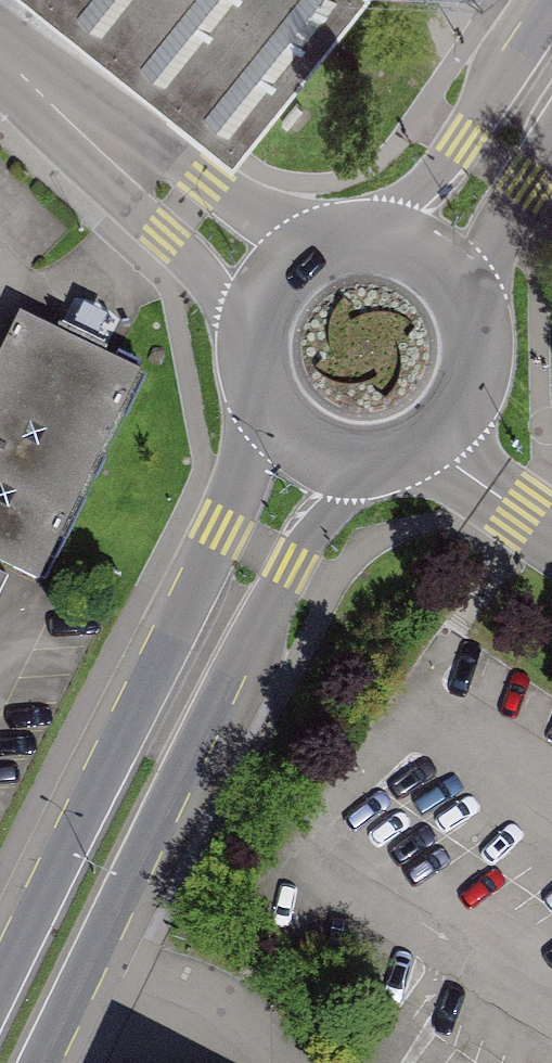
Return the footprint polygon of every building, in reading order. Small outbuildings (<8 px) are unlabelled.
[(343,0),(54,0),(233,145),(343,0)] [(21,316),(0,360),(0,553),(50,576),(145,373),(116,359),(21,316)]
